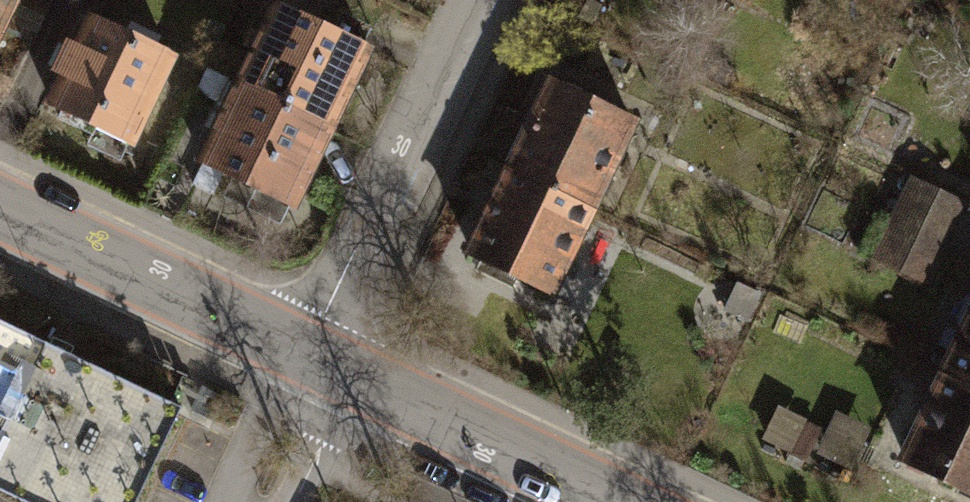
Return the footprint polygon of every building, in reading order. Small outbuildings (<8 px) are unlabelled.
[(7,0),(0,0),(0,90),(8,94),(35,37),(6,24),(16,4),(7,0)] [(368,48),(277,6),(241,82),(332,125),(368,48)] [(177,58),(95,18),(82,43),(74,39),(58,73),(64,76),(49,108),(60,113),(57,119),(94,137),(97,130),(134,148),(177,58)] [(332,125),(241,82),(228,111),(219,107),(212,122),(220,126),(196,179),(218,189),(227,168),(297,201),(332,125)] [(632,120),(552,83),(511,168),(591,206),(632,120)] [(591,206),(511,168),(471,253),(551,291),(591,206)] [(912,176),(874,258),(929,283),(967,202),(912,176)] [(0,321),(0,489),(27,501),(136,501),(181,408),(62,351),(0,321)] [(946,375),(969,386),(969,324),(946,375)] [(946,375),(905,460),(969,491),(969,386),(946,375)]
